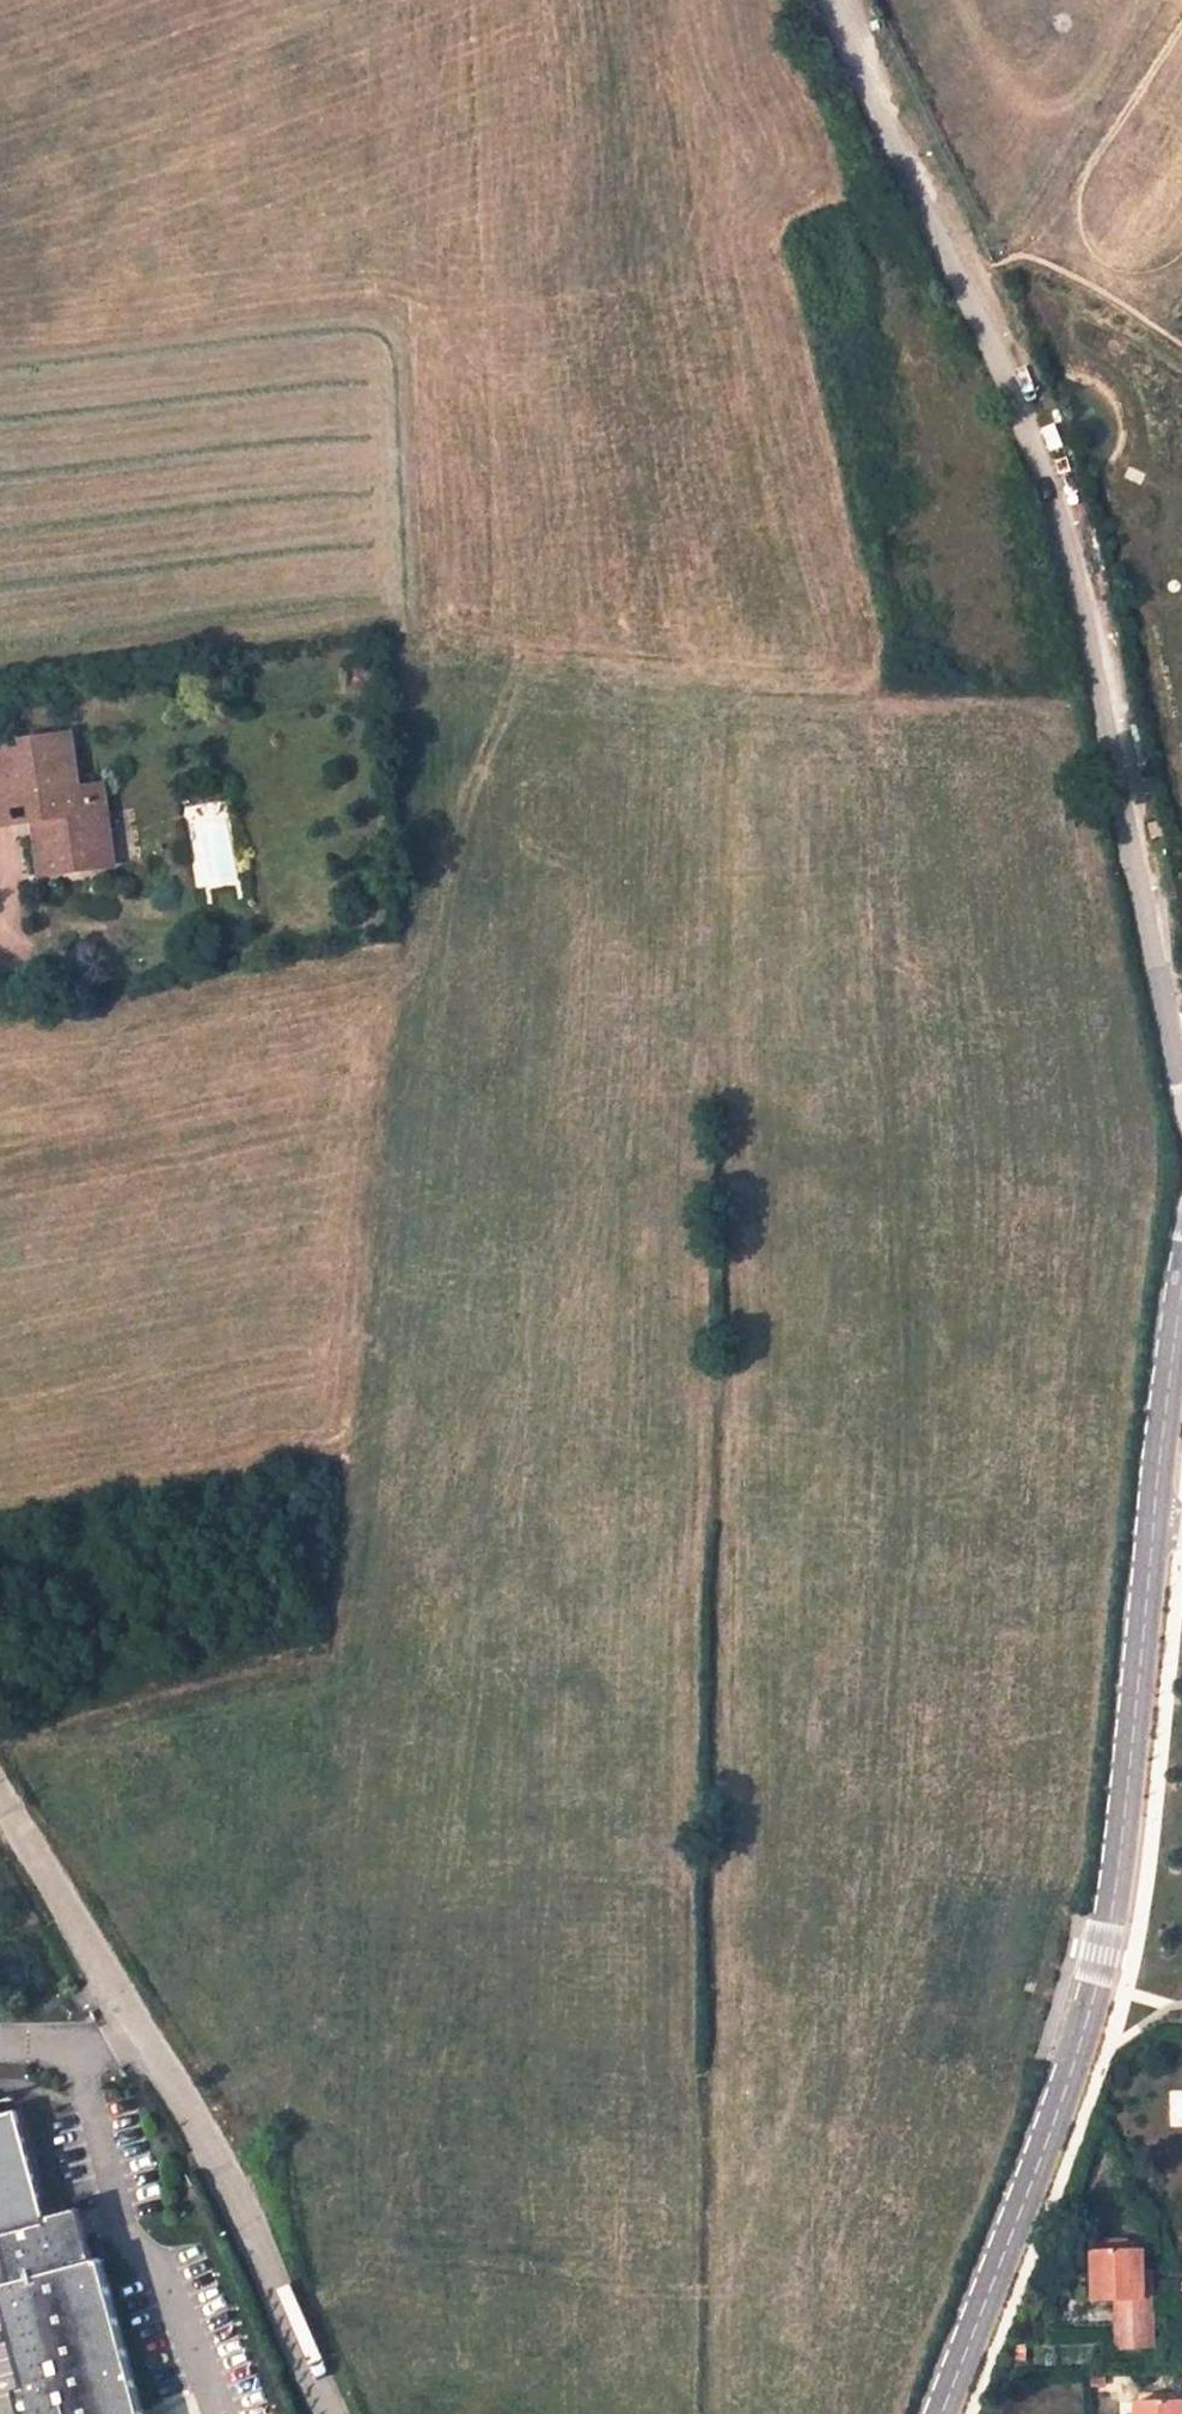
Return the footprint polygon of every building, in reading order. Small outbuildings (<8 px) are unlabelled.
[(70,738),(24,745),(25,753),(35,822),(43,877),(90,870),(86,846),(110,843),(103,788),(78,792),(70,738)] [(0,756),(3,780),(10,826),(35,822),(25,753),(0,756)] [(0,780),(0,827),(10,826),(3,780),(0,780)] [(113,867),(110,843),(86,846),(90,870),(113,867)] [(50,2221),(22,2111),(18,2112),(46,2217),(0,2229),(0,2234),(50,2221)] [(46,2217),(18,2112),(0,2117),(0,2229),(46,2217)] [(1141,2250),(1092,2251),(1093,2302),(1115,2301),(1116,2349),(1151,2348),(1150,2285),(1142,2285),(1141,2270),(1141,2250)] [(1142,2285),(1150,2285),(1150,2269),(1141,2270),(1142,2285)] [(1135,2403),(1136,2413),(1181,2413),(1181,2402),(1180,2403),(1135,2403)]
